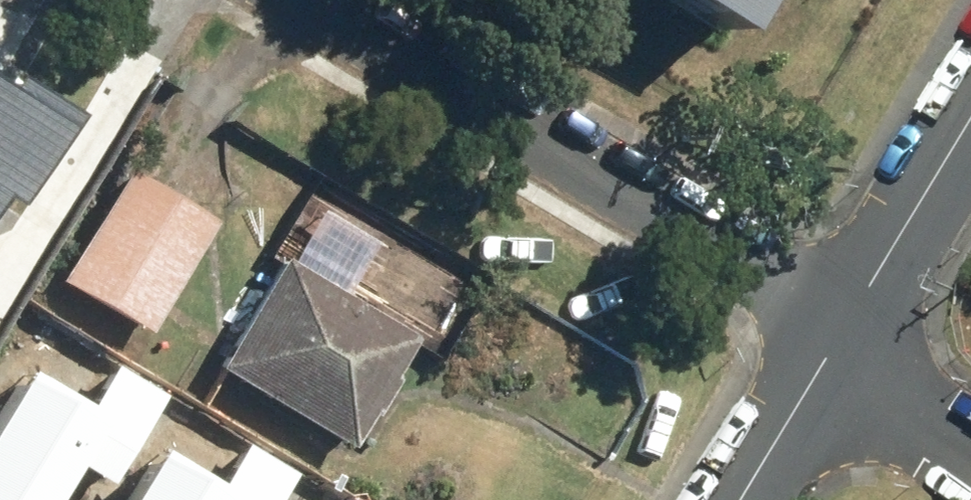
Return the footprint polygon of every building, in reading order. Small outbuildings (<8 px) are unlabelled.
[(680,13),(688,0),(657,0),(680,13)] [(0,110),(0,150),(18,120),(0,110)] [(205,227),(114,173),(47,287),(138,341),(205,227)] [(402,345),(261,263),(195,376),(336,458),(402,345)] [(28,441),(0,485),(0,495),(8,499),(26,499),(53,457),(28,441)] [(202,444),(166,499),(292,499),(202,444)]
